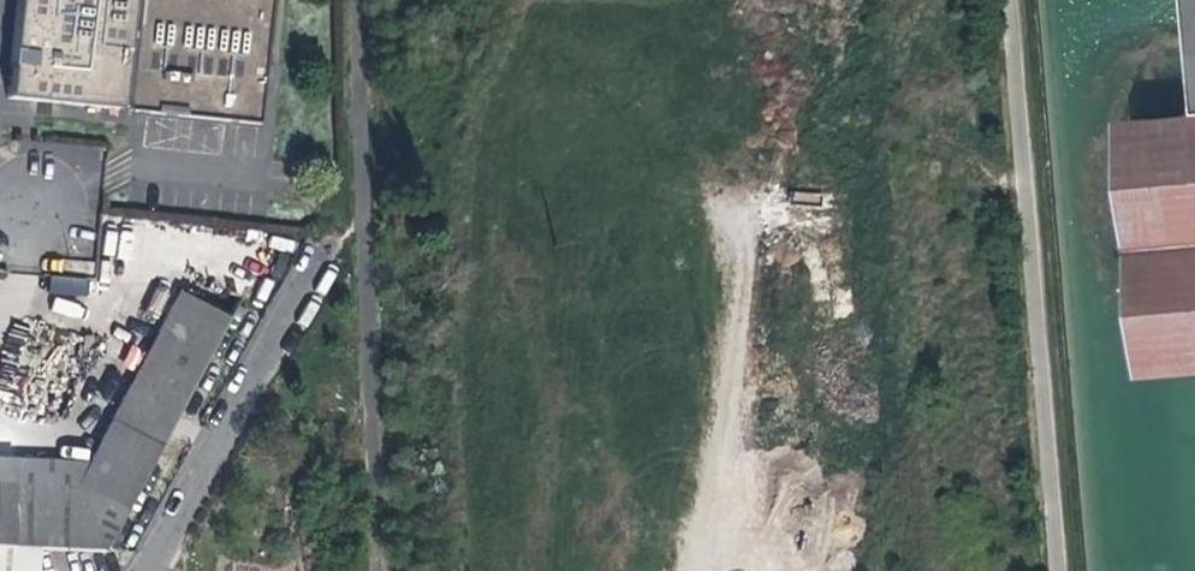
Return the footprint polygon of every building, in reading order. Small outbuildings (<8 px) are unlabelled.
[(4,99),(53,104),(118,111),(118,106),(127,107),(127,111),(258,124),(271,0),(14,0),(4,99)] [(1114,114),(1135,372),(1194,367),(1194,107),(1114,114)] [(37,547),(79,549),(99,550),(167,425),(225,319),(179,294),(99,440),(73,488),(0,483),(0,545),(37,547)] [(37,547),(0,545),(0,570),(36,570),(37,547)]
